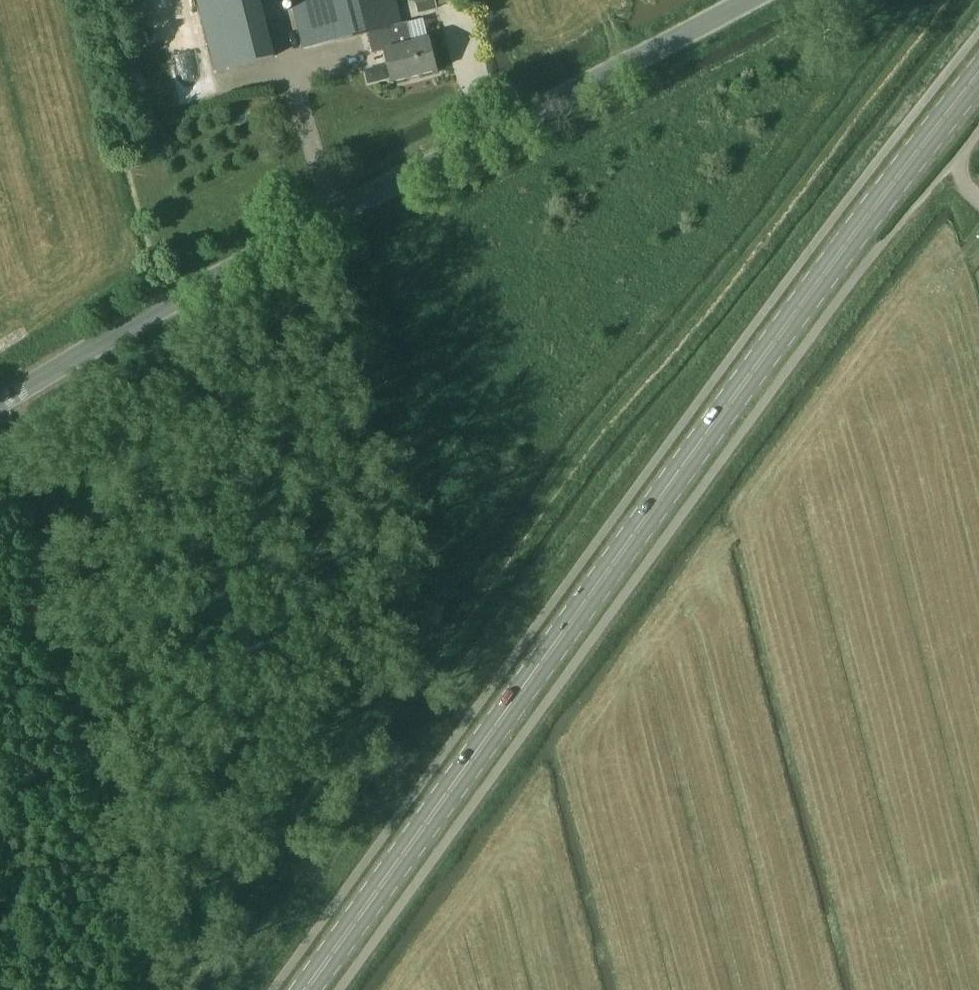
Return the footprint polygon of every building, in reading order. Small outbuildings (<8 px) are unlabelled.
[(214,72),(276,56),(262,0),(196,0),(214,72)] [(402,24),(396,0),(293,0),(305,48),(368,32),(402,24)] [(417,13),(437,9),(437,7),(435,0),(415,0),(417,13)] [(402,24),(368,32),(373,53),(385,50),(393,82),(437,71),(428,38),(412,42),(407,23),(402,24)]
